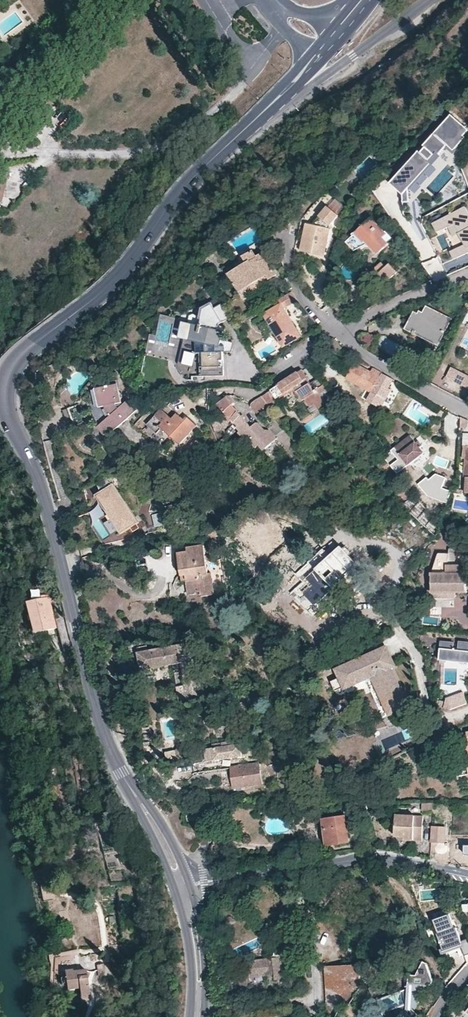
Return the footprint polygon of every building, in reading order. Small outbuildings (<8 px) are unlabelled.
[(41,56),(45,52),(39,46),(34,50),(41,56)] [(41,56),(34,50),(28,58),(34,64),(41,56)] [(60,76),(56,82),(68,90),(72,84),(60,76)] [(391,183),(404,194),(404,202),(410,202),(410,188),(432,162),(430,159),(435,154),(439,154),(448,144),(454,149),(466,136),(464,134),(467,130),(467,128),(452,114),(425,145),(426,147),(422,152),(420,151),(391,183)] [(360,182),(351,194),(358,199),(366,186),(360,182)] [(434,224),(438,233),(455,225),(459,234),(458,235),(465,246),(450,252),(454,260),(467,253),(467,211),(465,206),(434,224)] [(337,215),(326,207),(312,225),(306,224),(300,251),(322,256),(328,229),(329,226),(337,215)] [(354,251),(366,240),(379,252),(388,244),(380,236),(385,233),(371,219),(346,243),(354,251)] [(245,257),(248,263),(229,274),(239,291),(265,275),(273,271),(264,256),(257,260),(253,252),(245,257)] [(388,270),(393,275),(402,267),(397,262),(388,270)] [(381,264),(373,271),(385,283),(393,275),(388,270),(381,264)] [(265,275),(268,280),(275,275),(273,271),(265,275)] [(295,301),(291,293),(278,301),(280,305),(282,308),(295,301)] [(204,309),(201,319),(216,322),(228,314),(220,299),(204,309)] [(280,305),(264,315),(282,347),(299,337),(282,308),(280,305)] [(415,333),(416,330),(432,337),(433,334),(441,338),(446,329),(442,327),(447,318),(426,307),(423,313),(419,312),(417,315),(413,313),(406,329),(415,333)] [(442,327),(446,329),(451,320),(447,318),(442,327)] [(214,329),(216,322),(201,319),(200,326),(214,329)] [(200,377),(224,376),(223,353),(219,353),(222,341),(222,340),(223,332),(214,329),(200,326),(187,323),(183,341),(177,366),(184,377),(200,377)] [(359,330),(356,339),(372,345),(375,336),(359,330)] [(433,334),(432,337),(416,330),(415,333),(437,345),(441,338),(433,334)] [(157,336),(149,334),(146,349),(153,351),(154,346),(157,336)] [(342,350),(340,347),(333,339),(331,340),(327,343),(336,355),(342,350)] [(219,353),(223,353),(231,352),(234,343),(222,340),(222,341),(219,353)] [(354,364),(346,379),(385,400),(391,390),(388,388),(392,380),(372,368),(369,373),(354,364)] [(445,377),(467,389),(467,388),(467,377),(450,368),(445,377)] [(276,399),(286,392),(293,388),(295,390),(299,396),(301,400),(303,399),(308,406),(312,403),(316,409),(325,403),(316,390),(313,391),(309,384),(306,385),(303,388),(300,383),(304,381),(307,379),(301,369),(266,393),(269,398),(273,395),(276,399)] [(127,401),(118,410),(114,404),(120,403),(118,389),(107,391),(105,387),(96,389),(100,408),(104,406),(105,409),(107,413),(110,417),(102,424),(100,426),(98,428),(107,437),(135,410),(127,401)] [(267,403),(261,396),(252,403),(251,404),(250,406),(257,413),(267,403)] [(263,433),(265,430),(259,424),(256,423),(251,427),(237,412),(232,406),(234,404),(227,397),(217,405),(221,409),(226,413),(230,419),(235,421),(236,421),(240,425),(237,427),(241,431),(239,433),(246,441),(249,439),(257,448),(260,445),(264,450),(272,443),(264,435),(263,433)] [(80,404),(63,411),(71,434),(89,427),(80,404)] [(110,417),(107,413),(105,409),(104,406),(100,408),(94,409),(96,417),(99,420),(100,423),(102,424),(110,417)] [(196,425),(188,418),(185,421),(177,415),(172,420),(161,410),(147,424),(157,432),(161,428),(165,431),(179,444),(196,425)] [(215,432),(224,427),(226,425),(231,427),(235,421),(230,419),(226,413),(220,418),(211,423),(215,432)] [(165,431),(161,428),(157,432),(161,436),(165,431)] [(277,439),(269,430),(264,435),(272,443),(277,439)] [(423,452),(413,439),(398,450),(394,448),(382,458),(395,474),(423,452)] [(446,477),(435,472),(427,478),(425,476),(416,482),(426,494),(448,504),(451,492),(441,488),(446,477)] [(140,523),(114,484),(96,496),(122,535),(140,523)] [(153,529),(164,526),(160,511),(149,514),(153,529)] [(210,573),(207,574),(202,546),(185,549),(186,553),(178,554),(180,565),(181,576),(186,575),(187,581),(189,596),(201,594),(201,597),(214,595),(210,573)] [(324,598),(334,589),(344,580),(359,566),(341,547),(330,556),(326,560),(320,554),(310,563),(309,562),(299,571),(324,598)] [(324,551),(320,554),(326,560),(330,556),(324,551)] [(465,563),(448,563),(449,553),(438,553),(431,574),(465,574),(465,563)] [(295,574),(302,582),(320,602),(324,598),(299,571),(295,574)] [(432,593),(454,592),(466,592),(465,574),(431,574),(432,590),(432,593)] [(334,589),(338,593),(348,584),(344,580),(334,589)] [(299,583),(289,593),(309,612),(319,601),(299,583)] [(45,588),(38,590),(38,601),(47,598),(45,588)] [(428,590),(428,598),(454,597),(454,592),(432,593),(432,590),(428,590)] [(34,634),(55,628),(47,598),(38,601),(27,603),(34,634)] [(450,600),(447,608),(454,611),(457,603),(450,600)] [(199,697),(189,643),(168,647),(171,664),(181,663),(185,683),(175,684),(179,700),(199,697)] [(446,644),(446,655),(467,657),(467,644),(446,644)] [(171,664),(168,647),(137,652),(140,669),(171,664)] [(388,648),(366,658),(368,663),(386,655),(392,668),(396,666),(388,648)] [(392,668),(386,655),(368,663),(366,658),(338,670),(341,678),(332,682),(336,692),(346,687),(346,688),(366,680),(373,677),(386,706),(405,698),(392,668)] [(467,705),(463,694),(446,699),(446,702),(445,709),(467,705)] [(409,707),(405,698),(386,706),(390,715),(409,707)] [(204,749),(206,762),(251,755),(250,750),(241,752),(240,744),(246,743),(245,739),(221,743),(222,746),(213,747),(204,749)] [(191,758),(189,745),(179,747),(175,750),(177,760),(191,758)] [(276,762),(275,750),(261,752),(262,764),(276,762)] [(467,766),(460,767),(459,762),(456,763),(457,776),(467,775),(467,774),(467,766)] [(233,787),(242,786),(261,783),(258,765),(230,768),(233,784),(233,787)] [(378,783),(375,773),(361,777),(363,781),(365,788),(378,783)] [(343,814),(352,812),(351,803),(342,804),(343,814)] [(103,815),(107,827),(119,823),(115,811),(103,815)] [(422,816),(396,815),(394,837),(404,837),(413,838),(413,841),(421,841),(421,838),(422,816)] [(326,846),(337,844),(337,841),(347,839),(344,816),(322,819),(326,846)] [(431,843),(444,843),(445,827),(432,826),(431,843)] [(462,965),(467,959),(467,938),(461,940),(456,927),(455,928),(449,912),(440,915),(443,922),(436,924),(439,933),(438,934),(444,951),(456,947),(462,965)] [(286,955),(273,957),(273,960),(275,974),(275,980),(291,977),(286,955)] [(270,957),(252,959),(253,976),(256,976),(264,975),(272,975),(270,960),(270,957)] [(420,959),(418,976),(411,975),(409,993),(404,994),(408,1006),(382,1014),(383,1016),(412,1016),(424,988),(430,988),(434,983),(425,959),(420,959)] [(360,987),(358,966),(324,967),(326,1001),(341,1000),(349,1003),(360,987)] [(67,985),(67,987),(79,986),(81,999),(90,997),(86,968),(73,970),(73,968),(65,969),(65,974),(62,974),(60,976),(61,983),(63,985),(67,985)] [(254,987),(251,970),(237,972),(241,988),(254,987)] [(326,1001),(326,1015),(328,1016),(334,1016),(341,1000),(326,1001)]
